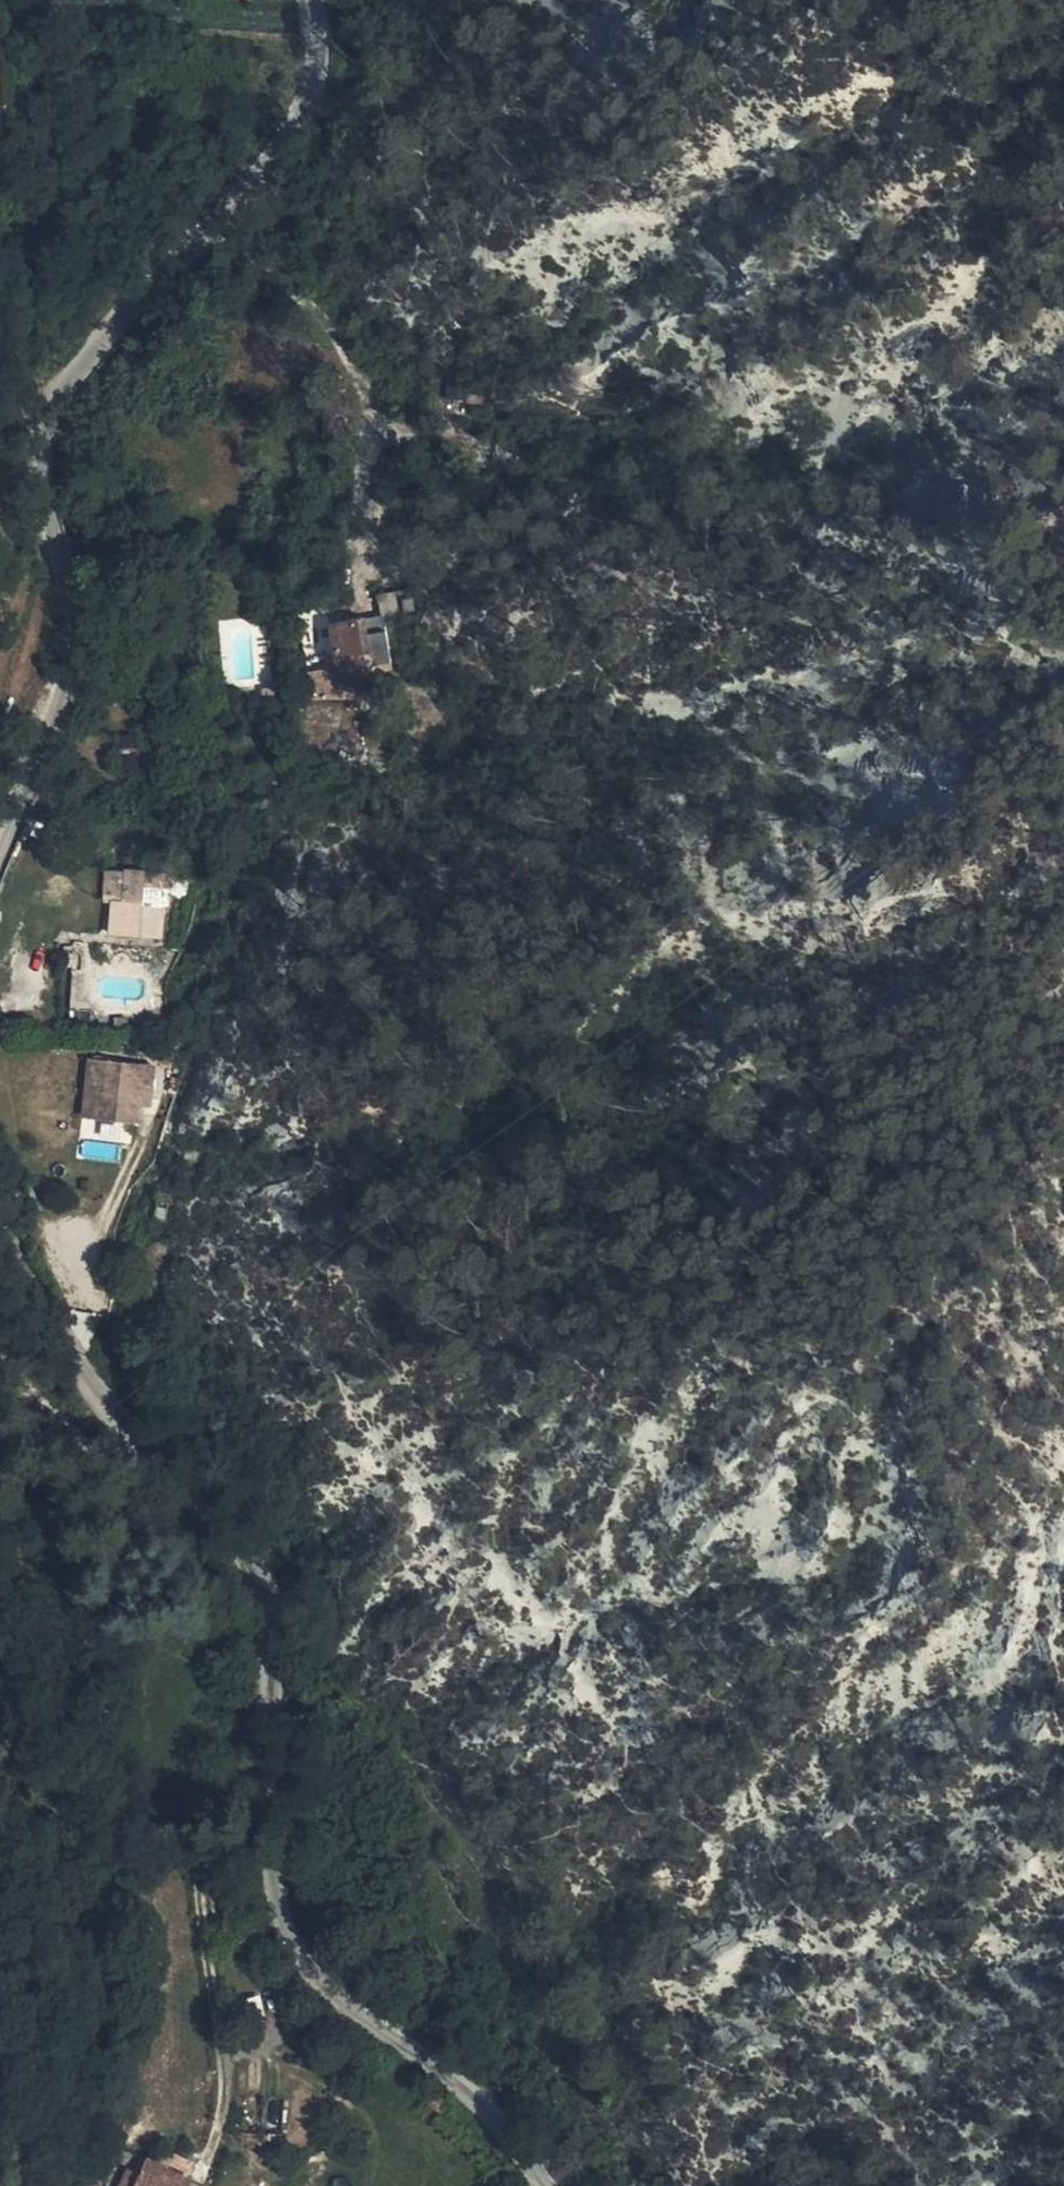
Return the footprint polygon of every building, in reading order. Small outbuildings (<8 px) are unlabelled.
[(12,135),(10,116),(0,116),(0,136),(12,135)] [(381,597),(416,592),(414,572),(379,575),(381,597)] [(333,604),(334,613),(358,617),(355,601),(333,604)] [(358,617),(334,613),(343,663),(365,660),(358,617)] [(174,869),(139,870),(140,897),(124,897),(123,930),(173,930),(174,869)] [(110,1058),(55,1058),(55,1112),(110,1111),(110,1058)] [(425,2101),(439,2112),(448,2101),(434,2090),(425,2101)] [(190,2180),(191,2179),(150,2158),(138,2185),(187,2185),(190,2180)]
